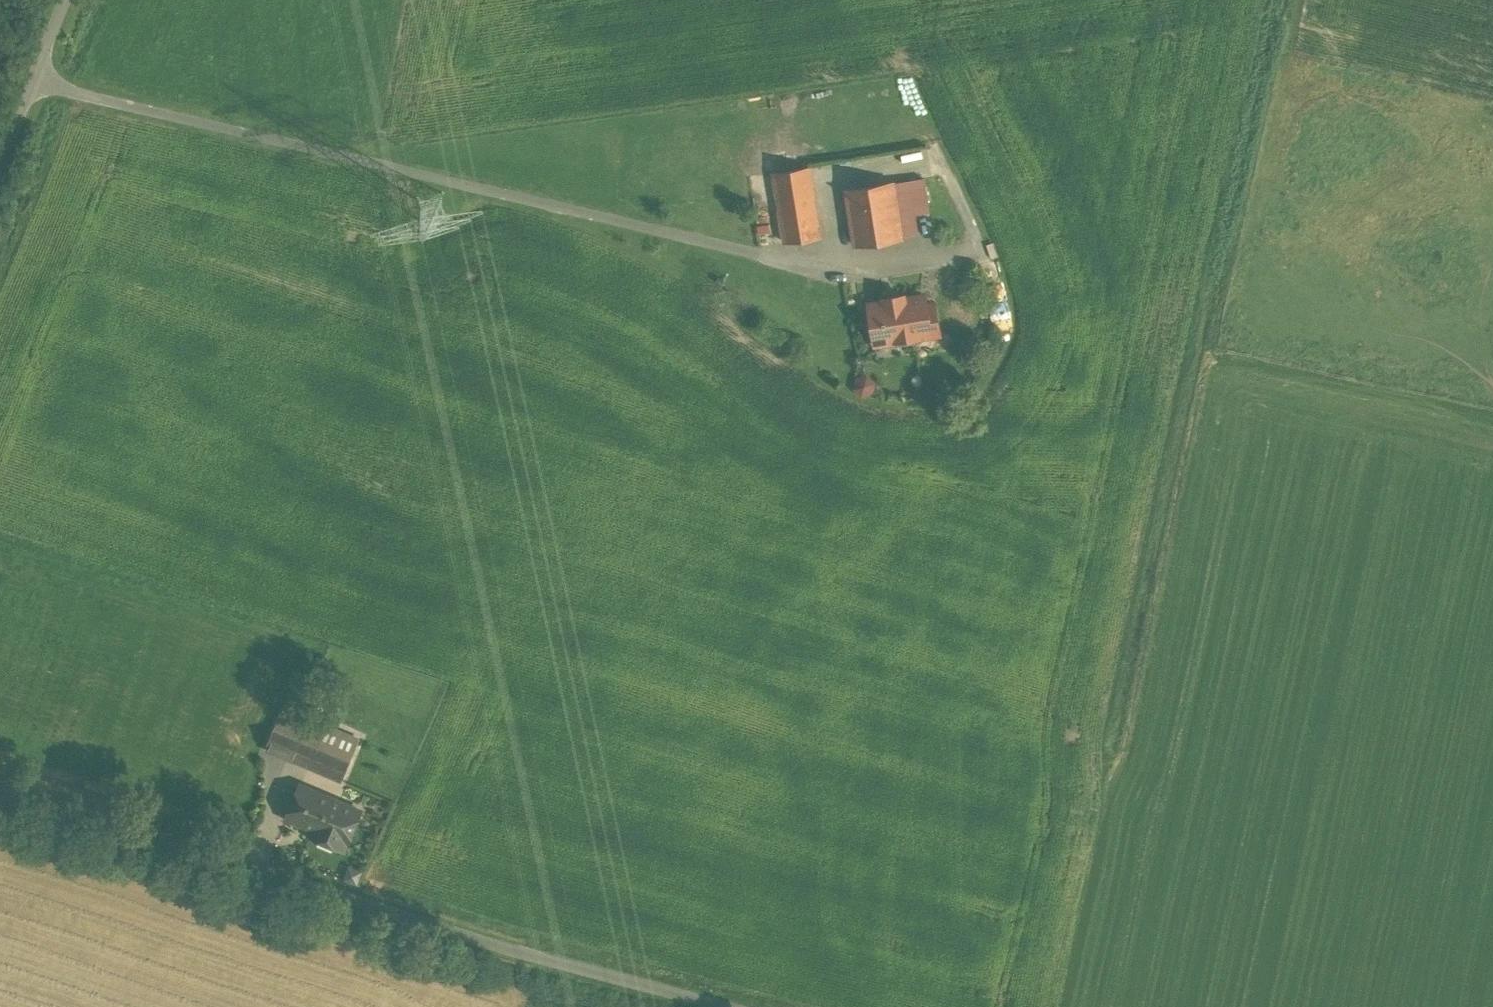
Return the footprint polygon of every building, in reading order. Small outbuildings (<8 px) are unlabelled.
[(804,170),(765,177),(776,242),(815,235),(804,170)] [(920,179),(840,190),(848,247),(916,238),(913,217),(925,215),(920,179)] [(924,296),(905,299),(904,297),(905,297),(904,295),(903,295),(903,296),(885,299),(885,298),(883,298),(883,300),(884,300),(884,303),(871,305),(871,304),(869,305),(869,307),(870,306),(875,342),(875,344),(877,344),(877,343),(892,341),(897,344),(920,340),(923,336),(938,334),(940,334),(939,332),(935,306),(935,304),(933,304),(927,306),(925,297),(926,297),(925,296),(923,296),(924,296)] [(327,720),(287,705),(268,752),(343,781),(358,745),(323,731),(327,720)] [(302,785),(288,818),(313,829),(310,834),(329,842),(329,844),(341,849),(342,847),(345,849),(355,825),(346,821),(352,807),(302,785)] [(351,881),(364,886),(370,869),(356,865),(351,881)]
